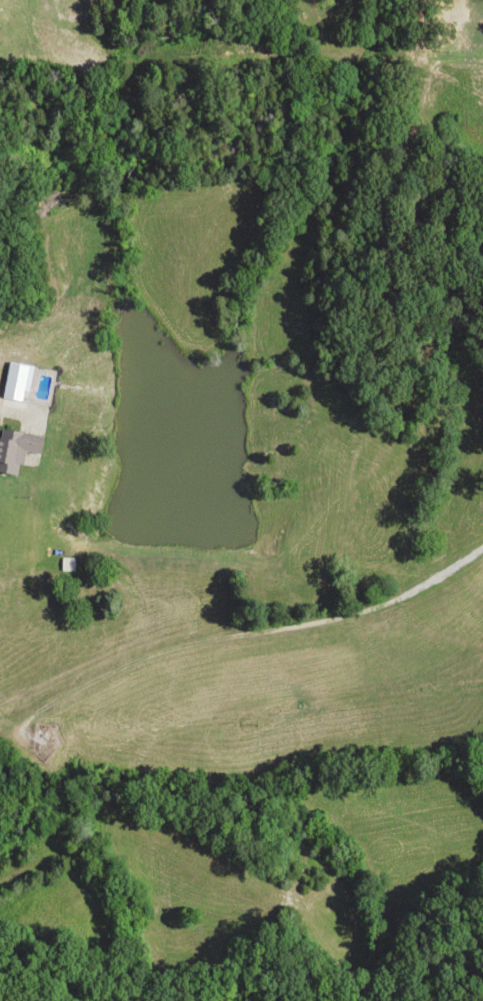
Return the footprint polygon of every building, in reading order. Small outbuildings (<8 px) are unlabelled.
[(14,476),(16,464),(23,465),(25,453),(38,455),(41,434),(0,429),(0,474),(14,476)]
